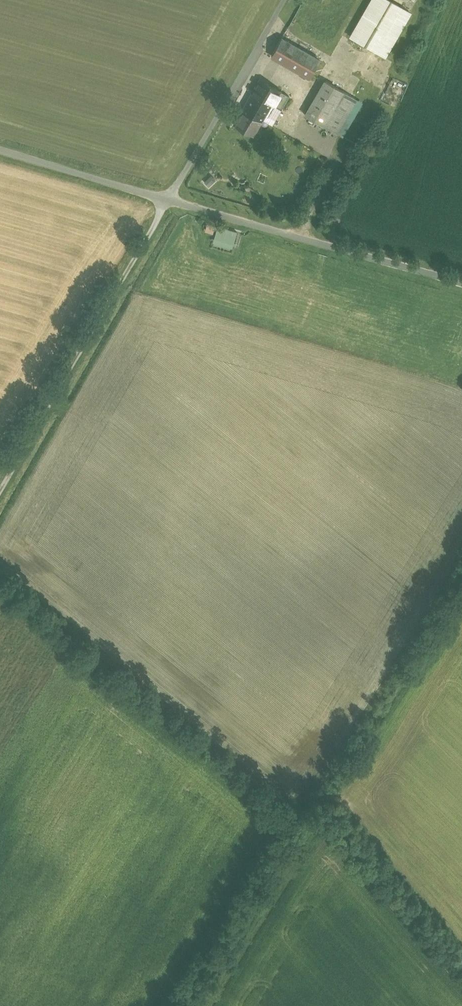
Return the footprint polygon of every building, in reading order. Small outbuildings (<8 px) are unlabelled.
[(350,36),(385,56),(410,12),(389,0),(371,0),(350,36)] [(320,60),(282,38),(272,56),(310,77),(320,60)] [(326,64),(320,60),(310,77),(316,81),(326,64)] [(282,92),(261,80),(247,103),(266,114),(268,115),(282,92)] [(326,81),(306,115),(323,125),(343,91),(326,81)] [(343,91),(323,125),(336,133),(357,99),(343,91)] [(266,114),(247,103),(235,125),(254,135),(266,114)] [(204,180),(211,187),(217,180),(210,173),(204,180)] [(207,230),(215,233),(218,225),(209,222),(207,230)] [(236,234),(217,228),(212,243),(231,249),(236,234)]
